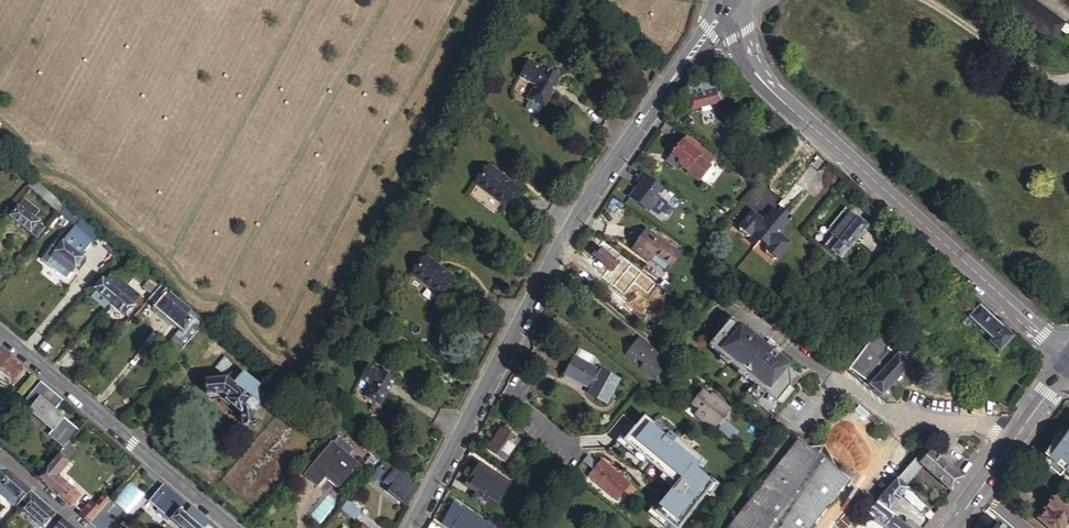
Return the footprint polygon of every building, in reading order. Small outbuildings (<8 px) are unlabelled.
[(1065,25),(1031,0),(1008,0),(1003,7),(1051,43),(1065,25)] [(551,111),(569,78),(559,73),(557,78),(552,75),(554,70),(535,60),(526,78),(539,85),(531,100),(535,102),(531,109),(536,111),(536,110),(541,112),(540,113),(545,116),(549,109),(551,111)] [(696,83),(692,80),(690,79),(684,87),(688,90),(690,88),(693,89),(696,85),(696,83)] [(716,92),(715,81),(696,83),(696,85),(697,90),(707,88),(708,93),(716,92)] [(690,88),(688,90),(689,95),(697,94),(697,90),(696,85),(693,89),(690,88)] [(719,106),(717,92),(716,92),(708,93),(697,94),(689,95),(688,95),(690,109),(701,108),(708,107),(719,106)] [(714,156),(710,153),(686,134),(668,157),(670,159),(669,164),(674,167),(677,164),(697,179),(707,166),(706,165),(714,156)] [(525,190),(497,168),(484,184),(511,207),(525,190)] [(664,187),(645,172),(640,180),(642,182),(631,196),(647,209),(652,208),(661,196),(658,194),(664,187)] [(49,188),(35,177),(30,184),(44,195),(49,188)] [(67,203),(49,188),(44,195),(62,210),(67,203)] [(48,223),(44,220),(37,214),(40,211),(41,209),(26,197),(13,212),(39,233),(48,223)] [(873,208),(863,199),(857,205),(867,214),(873,208)] [(876,222),(881,215),(873,208),(867,214),(876,222)] [(778,213),(781,215),(784,218),(788,214),(782,209),(778,213)] [(778,213),(775,210),(768,218),(766,216),(763,220),(753,212),(740,228),(741,232),(747,237),(751,237),(753,234),(767,246),(765,249),(765,253),(771,259),(775,258),(789,243),(779,235),(783,231),(781,229),(788,221),(784,218),(781,215),(778,213)] [(37,214),(44,220),(47,217),(40,211),(37,214)] [(840,258),(868,226),(858,217),(857,218),(849,212),(821,244),(829,250),(830,249),(840,258)] [(720,230),(724,225),(719,221),(723,215),(720,213),(712,223),(720,230)] [(85,234),(75,225),(70,232),(80,240),(85,234)] [(632,246),(662,275),(678,259),(648,230),(632,246)] [(91,238),(85,234),(80,240),(70,232),(57,247),(77,264),(84,255),(81,251),(91,238)] [(625,256),(613,247),(610,251),(606,248),(604,250),(620,263),(625,256)] [(614,269),(620,263),(604,250),(602,248),(595,257),(612,271),(614,269)] [(461,280),(433,256),(419,274),(447,297),(461,280)] [(624,266),(620,263),(614,269),(618,273),(624,266)] [(126,266),(119,274),(122,277),(126,279),(130,275),(127,272),(129,269),(128,268),(126,266)] [(97,286),(112,299),(122,287),(117,283),(122,277),(119,274),(114,270),(107,278),(105,276),(97,286)] [(147,283),(157,291),(165,282),(155,274),(147,283)] [(655,281),(649,276),(644,281),(653,288),(654,287),(652,285),(655,281)] [(122,287),(128,281),(126,279),(122,277),(117,283),(122,287)] [(122,287),(112,299),(130,313),(138,303),(136,301),(142,293),(128,281),(122,287)] [(654,287),(653,288),(672,303),(676,298),(655,281),(652,285),(654,287)] [(210,318),(165,282),(157,291),(152,297),(161,305),(182,321),(184,323),(174,336),(182,343),(186,346),(210,318)] [(1013,335),(979,303),(971,312),(976,317),(974,320),(992,337),(990,340),(1000,349),(1013,335)] [(182,321),(161,305),(158,309),(178,325),(182,321)] [(764,346),(730,318),(721,330),(708,346),(754,383),(745,394),(768,413),(790,386),(789,382),(795,375),(788,369),(788,365),(777,356),(781,351),(768,340),(764,346)] [(869,382),(869,383),(873,387),(882,393),(891,383),(901,370),(913,356),(902,347),(897,352),(896,351),(895,352),(889,348),(894,342),(878,330),(850,368),(864,377),(866,375),(871,379),(869,382)] [(655,358),(660,352),(652,346),(649,347),(647,349),(644,347),(646,344),(646,341),(640,336),(625,354),(629,358),(632,354),(636,358),(643,363),(639,368),(655,380),(665,366),(655,358)] [(13,378),(23,366),(0,347),(0,367),(13,378)] [(591,365),(595,356),(578,347),(564,374),(591,388),(588,393),(607,402),(619,379),(591,365)] [(231,365),(236,370),(243,376),(248,370),(254,363),(242,353),(231,365)] [(384,371),(385,369),(375,363),(366,378),(376,384),(370,395),(387,405),(402,378),(394,374),(388,371),(387,373),(384,371)] [(243,376),(236,370),(231,376),(207,377),(207,380),(204,380),(201,382),(201,391),(204,393),(207,392),(208,395),(224,395),(228,398),(226,401),(241,413),(242,425),(248,425),(247,428),(247,429),(248,432),(250,433),(252,434),(255,433),(256,433),(257,432),(258,429),(258,428),(257,424),(256,423),(254,422),(254,412),(256,413),(257,413),(258,414),(262,410),(262,407),(261,405),(271,392),(263,386),(265,383),(248,370),(243,376)] [(901,370),(891,383),(893,384),(898,385),(904,377),(904,374),(901,370)] [(48,387),(42,382),(28,400),(34,404),(48,387)] [(772,416),(794,390),(791,387),(790,386),(768,413),(772,416)] [(48,387),(34,404),(30,410),(54,429),(49,435),(65,448),(70,443),(80,431),(57,411),(65,401),(48,387)] [(699,409),(695,413),(704,420),(705,420),(715,429),(730,409),(711,393),(709,396),(702,390),(692,403),(699,409)] [(704,420),(695,413),(694,416),(703,423),(704,420)] [(623,441),(622,443),(645,461),(659,472),(674,484),(671,488),(653,512),(674,527),(678,527),(706,493),(713,484),(709,481),(694,470),(698,464),(702,460),(654,422),(652,425),(642,417),(623,441)] [(724,421),(717,431),(732,442),(739,431),(724,421)] [(505,461),(521,437),(503,424),(486,448),(505,461)] [(1061,439),(1058,437),(1043,458),(1068,480),(1068,428),(1061,439)] [(291,460),(304,438),(292,431),(279,453),(291,460)] [(799,436),(726,527),(807,527),(829,501),(830,502),(850,476),(839,468),(839,469),(808,444),(809,443),(800,436),(799,436)] [(622,443),(623,441),(619,437),(614,443),(642,464),(645,461),(622,443)] [(354,447),(343,438),(339,442),(350,452),(354,447)] [(916,447),(922,442),(916,438),(911,443),(916,447)] [(363,462),(350,452),(339,442),(312,474),(325,484),(336,472),(347,481),(363,462)] [(824,442),(808,444),(839,469),(824,442)] [(65,448),(59,456),(66,462),(77,449),(70,443),(65,448)] [(949,489),(959,475),(952,469),(925,445),(913,458),(949,489)] [(369,463),(373,466),(380,457),(376,454),(369,463)] [(59,456),(40,478),(71,505),(81,494),(59,474),(68,463),(66,462),(59,456)] [(601,478),(613,488),(620,494),(623,491),(628,496),(634,489),(601,460),(587,475),(596,483),(601,478)] [(406,505),(416,492),(419,489),(384,461),(370,478),(374,482),(379,476),(388,484),(385,487),(388,490),(406,505)] [(0,462),(0,483),(1,481),(2,482),(10,471),(0,462)] [(493,501),(506,482),(479,463),(466,482),(493,501)] [(915,472),(907,465),(896,478),(904,485),(915,472)] [(0,484),(0,492),(9,501),(16,493),(22,498),(30,489),(24,484),(10,471),(2,482),(0,484)] [(674,484),(659,472),(657,476),(671,488),(674,484)] [(604,497),(613,488),(601,478),(596,483),(593,487),(604,497)] [(709,481),(713,484),(706,493),(709,495),(718,483),(712,478),(709,481)] [(896,478),(868,511),(887,527),(921,527),(922,527),(899,509),(893,516),(888,511),(907,488),(904,485),(896,478)] [(149,495),(133,481),(116,501),(132,515),(149,495)] [(165,484),(159,491),(172,502),(164,512),(172,519),(183,527),(207,527),(212,522),(165,484)] [(45,526),(57,512),(30,489),(22,498),(27,503),(23,508),(45,526)] [(172,502),(159,491),(151,500),(164,512),(172,502)] [(930,517),(933,512),(910,491),(905,496),(930,517)] [(16,506),(22,498),(16,493),(9,501),(16,506)] [(93,500),(81,513),(92,523),(111,500),(105,495),(98,504),(93,500)] [(1053,497),(1034,517),(1045,527),(1068,527),(1068,511),(1053,497)] [(364,509),(351,499),(344,508),(357,518),(364,509)] [(92,523),(97,527),(106,527),(116,516),(120,519),(126,512),(111,500),(92,523)] [(164,512),(151,500),(145,507),(167,525),(172,519),(164,512)] [(464,508),(453,501),(441,524),(447,527),(452,527),(454,525),(464,508)] [(464,508),(454,525),(460,527),(496,527),(497,527),(465,507),(464,508)] [(54,527),(76,527),(63,517),(54,527)] [(432,520),(427,527),(443,527),(432,520)]
